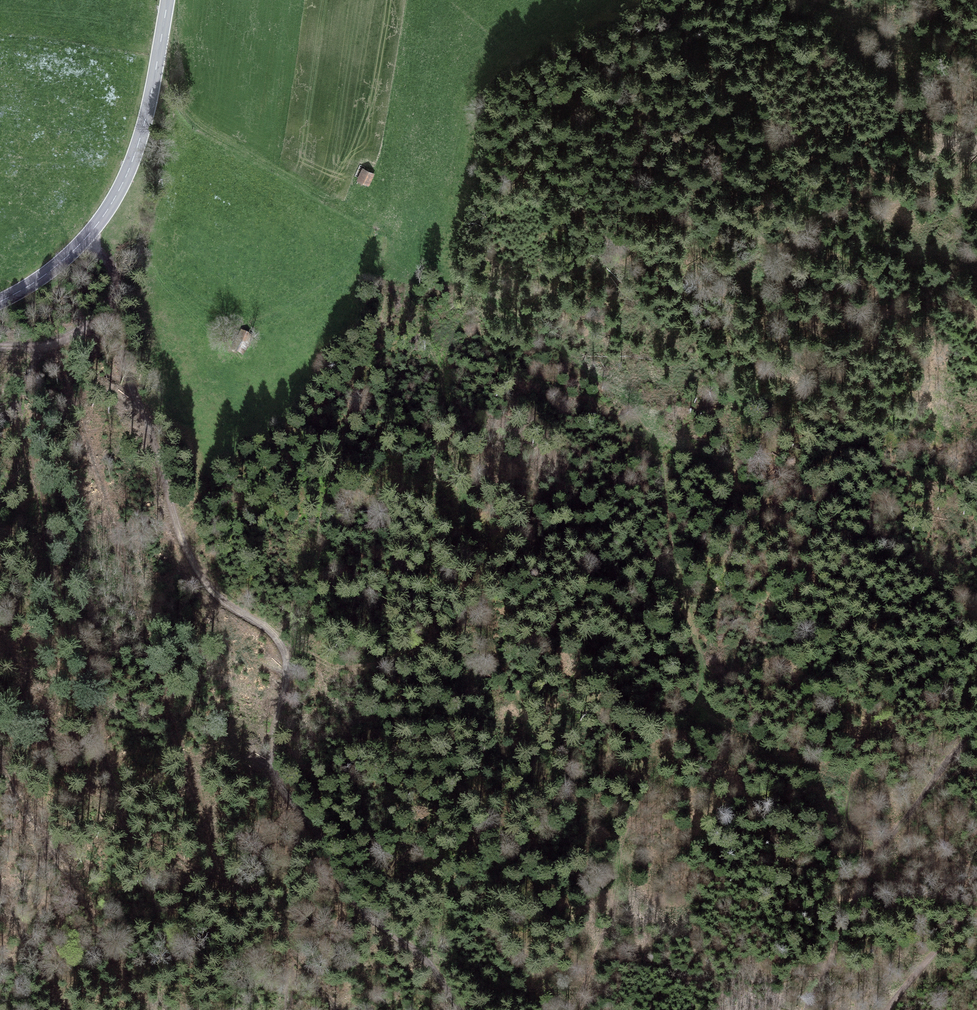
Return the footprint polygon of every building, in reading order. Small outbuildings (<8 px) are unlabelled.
[(363,169),(358,180),(367,184),(372,173),(363,169)] [(240,332),(233,348),(243,353),(251,337),(240,332)]
